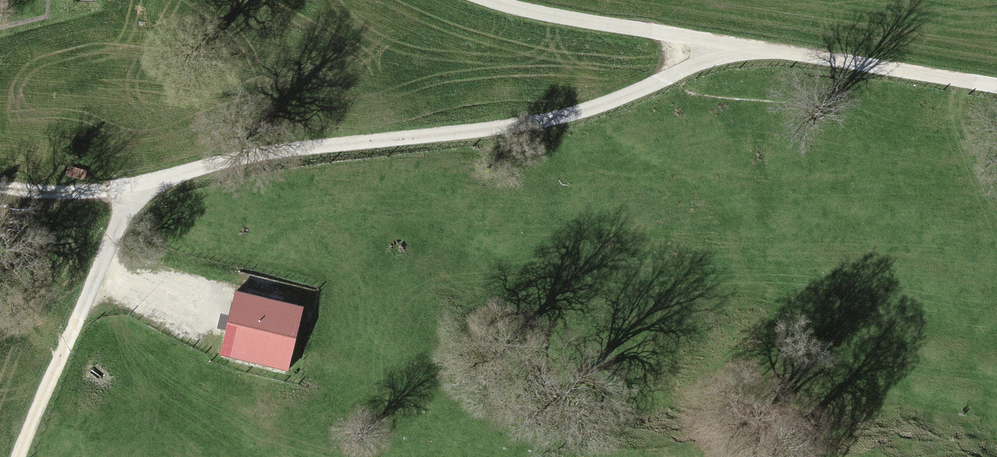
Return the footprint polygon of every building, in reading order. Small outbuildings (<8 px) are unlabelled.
[(298,312),(233,298),(223,348),(287,361),(298,312)]
